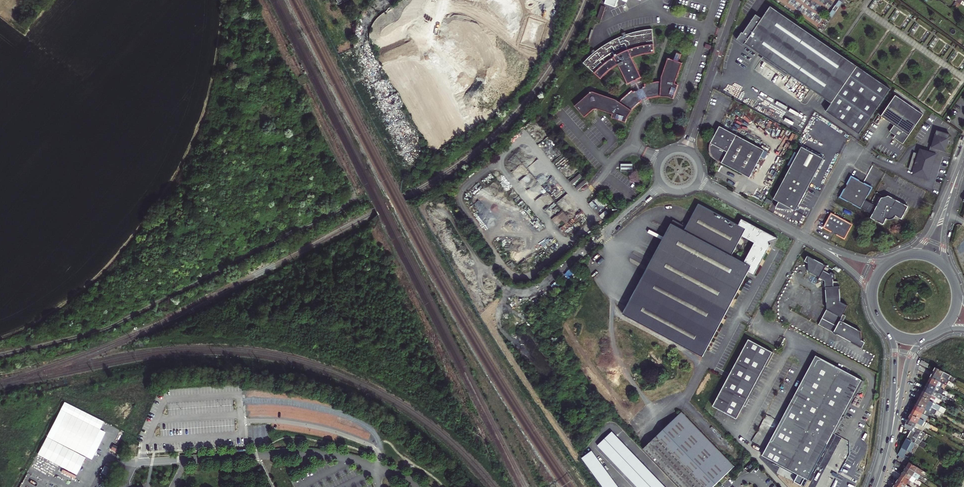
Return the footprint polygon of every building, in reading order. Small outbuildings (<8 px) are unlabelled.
[(602,19),(607,7),(603,5),(598,18),(602,19)] [(890,90),(770,6),(762,19),(756,14),(742,33),(741,32),(736,40),(750,50),(751,48),(763,57),(761,60),(786,77),(788,74),(830,104),(825,112),(858,135),(890,90)] [(478,75),(444,10),(377,45),(410,110),(478,75)] [(629,84),(631,83),(637,80),(642,78),(633,57),(638,55),(641,54),(655,53),(653,29),(643,31),(640,31),(639,32),(636,32),(632,33),(626,35),(622,36),(616,39),(611,41),(609,42),(603,45),(600,47),(598,49),(594,51),(591,54),(584,62),(600,78),(607,72),(610,70),(611,69),(619,64),(629,84)] [(645,84),(645,86),(641,88),(635,91),(633,92),(632,90),(622,99),(619,102),(616,100),(593,92),(591,92),(590,92),(573,106),(574,107),(584,119),(593,111),(595,111),(612,117),(611,118),(626,123),(627,118),(630,113),(641,102),(642,103),(648,100),(647,99),(648,98),(648,99),(660,97),(667,97),(674,99),(678,85),(674,83),(682,63),(678,61),(681,54),(677,53),(674,59),(667,57),(660,79),(660,84),(657,81),(645,84)] [(641,88),(637,80),(631,83),(635,91),(641,88)] [(892,138),(900,145),(922,116),(895,96),(880,116),(893,124),(888,132),(892,135),(893,136),(892,138)] [(750,178),(765,151),(720,126),(711,142),(710,148),(711,153),(713,156),(717,160),(750,178)] [(929,151),(919,149),(918,154),(914,153),(909,170),(913,171),(912,176),(929,180),(936,155),(937,155),(939,150),(944,152),(947,143),(948,143),(949,140),(948,139),(949,134),(936,130),(932,148),(930,147),(929,151)] [(798,204),(822,159),(800,148),(773,198),(778,201),(775,207),(784,209),(787,209),(793,209),(795,210),(796,209),(799,209),(798,204)] [(621,172),(633,173),(633,165),(621,164),(621,172)] [(871,187),(851,176),(840,197),(873,214),(875,208),(872,206),(873,204),(865,200),(871,187)] [(889,196),(881,198),(875,208),(873,214),(871,217),(882,223),(886,217),(887,218),(889,218),(891,218),(893,217),(895,216),(896,214),(902,218),(908,206),(889,196)] [(749,274),(754,277),(776,238),(742,220),(739,226),(700,204),(687,229),(674,222),(648,269),(728,313),(749,274)] [(832,213),(824,227),(846,238),(853,223),(832,213)] [(806,260),(809,262),(810,271),(820,277),(819,279),(821,280),(822,281),(822,280),(824,284),(823,284),(823,285),(824,287),(827,287),(827,309),(819,325),(834,332),(837,334),(862,348),(866,342),(861,340),(861,331),(843,321),(842,321),(845,316),(843,315),(843,314),(848,305),(840,301),(840,285),(839,285),(839,281),(836,280),(834,280),(834,278),(836,278),(836,274),(832,271),(831,273),(829,272),(831,268),(827,266),(828,265),(809,255),(806,260)] [(728,313),(648,269),(622,318),(702,361),(728,313)] [(748,341),(712,407),(735,420),(772,354),(748,341)] [(808,374),(853,397),(855,398),(864,381),(817,356),(808,374)] [(945,381),(952,384),(955,380),(940,372),(938,371),(937,373),(936,375),(941,378),(941,379),(945,381)] [(853,397),(808,374),(763,456),(808,480),(853,397)] [(959,388),(952,384),(945,381),(941,379),(941,378),(936,375),(936,376),(935,378),(934,380),(943,385),(950,389),(956,392),(959,388)] [(943,385),(934,380),(932,382),(931,384),(936,387),(935,388),(940,390),(947,393),(950,389),(943,385)] [(931,384),(931,385),(929,390),(950,401),(952,396),(947,393),(940,390),(935,388),(936,387),(931,384)] [(953,402),(950,401),(929,390),(928,392),(927,394),(931,396),(931,397),(935,399),(936,399),(941,402),(950,407),(953,402)] [(938,406),(941,402),(936,399),(935,399),(931,397),(931,396),(927,394),(926,395),(925,397),(924,399),(938,406)] [(926,406),(931,409),(931,408),(941,413),(942,414),(945,409),(938,406),(924,399),(923,401),(922,403),(926,405),(926,406)] [(931,408),(931,409),(926,406),(926,405),(922,403),(922,404),(920,406),(919,408),(936,416),(938,418),(941,413),(931,408)] [(922,415),(921,416),(925,418),(926,417),(930,419),(932,421),(933,421),(936,416),(919,408),(918,410),(917,412),(922,415)] [(736,469),(681,412),(643,449),(680,486),(718,486),(736,469)] [(926,417),(925,418),(921,416),(922,415),(917,412),(917,413),(916,415),(915,417),(930,425),(932,423),(933,421),(932,421),(930,419),(926,417)] [(933,427),(930,425),(915,417),(914,419),(912,421),(917,424),(921,427),(921,426),(929,430),(933,432),(934,429),(932,428),(933,427)] [(927,435),(929,430),(921,426),(921,427),(917,424),(912,421),(911,424),(910,426),(910,427),(917,430),(927,435)] [(930,437),(927,435),(917,430),(916,432),(924,437),(918,446),(919,447),(920,447),(929,453),(932,448),(926,445),(930,437)] [(598,443),(641,486),(665,486),(611,431),(598,443)] [(924,437),(916,432),(913,437),(910,442),(918,446),(924,437)] [(914,456),(919,447),(918,446),(910,442),(906,450),(902,459),(904,460),(905,461),(909,453),(914,456)] [(909,453),(905,461),(912,465),(913,466),(914,466),(916,462),(914,461),(916,457),(915,456),(920,447),(919,447),(914,456),(909,453)] [(594,449),(581,458),(603,486),(623,486),(594,449)] [(914,466),(913,466),(912,468),(910,470),(919,475),(921,471),(914,466)] [(909,472),(908,474),(916,480),(919,475),(910,470),(909,472)] [(916,480),(908,474),(906,477),(905,479),(909,482),(910,481),(914,483),(916,480)]
